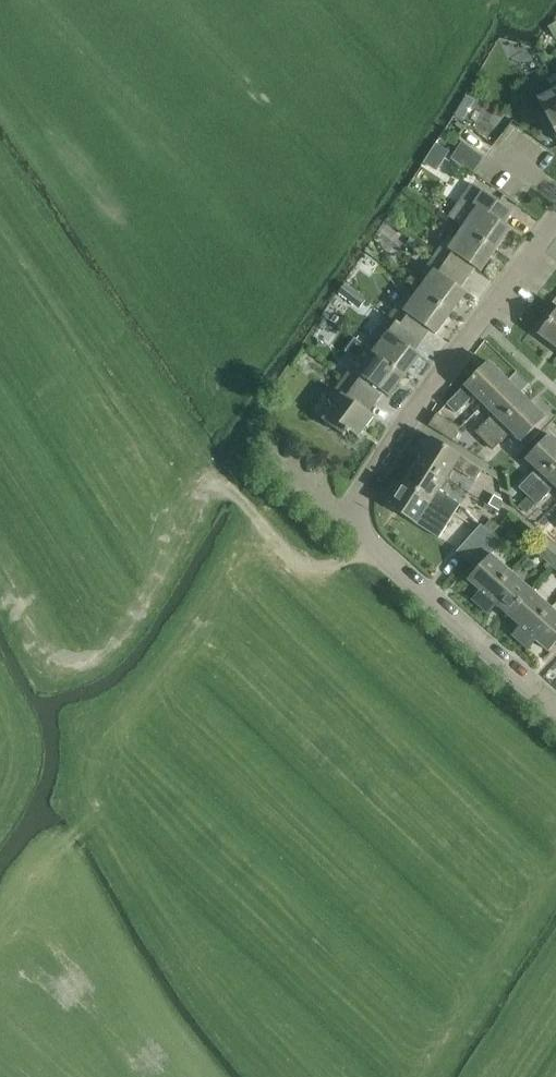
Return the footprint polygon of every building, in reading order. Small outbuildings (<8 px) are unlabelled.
[(539,101),(555,134),(555,92),(539,101)] [(484,159),(463,143),(452,160),(466,169),(467,168),(475,173),(479,166),(484,159)] [(449,153),(435,144),(423,163),(436,173),(449,153)] [(471,186),(449,218),(464,229),(496,251),(511,230),(505,225),(512,215),(480,192),(471,186)] [(401,232),(387,222),(378,235),(392,245),(401,232)] [(496,251),(464,229),(456,241),(449,236),(436,256),(468,278),(475,268),(481,273),(496,251)] [(468,278),(436,256),(422,276),(428,280),(420,291),(451,314),(467,293),(461,289),(468,278)] [(367,300),(347,284),(339,293),(360,309),(367,300)] [(451,314),(420,291),(411,303),(405,299),(391,318),(422,341),(430,331),(436,335),(451,314)] [(343,324),(352,309),(340,302),(331,317),(343,324)] [(540,336),(555,348),(555,315),(540,336)] [(422,341),(391,318),(368,349),(405,377),(421,356),(415,351),(422,341)] [(316,341),(333,353),(344,338),(327,326),(316,341)] [(356,340),(348,351),(359,360),(344,379),(376,403),(383,393),(389,398),(405,377),(368,349),(356,340)] [(484,406),(508,381),(489,363),(465,387),(447,405),(456,415),(475,396),(484,406)] [(376,403),(344,379),(330,399),(336,404),(323,421),(344,437),(347,433),(349,435),(351,433),(358,439),(374,418),(368,413),(376,403)] [(484,442),(527,400),(508,381),(484,406),(494,415),(476,433),(484,442)] [(527,400),(484,442),(493,451),(512,433),(522,443),(546,419),(527,400)] [(453,441),(460,430),(437,415),(429,427),(453,441)] [(519,489),(528,497),(555,468),(555,442),(550,436),(546,439),(541,434),(526,450),(531,455),(526,460),(537,470),(519,489)] [(418,462),(446,480),(453,468),(475,482),(482,471),(461,457),(432,439),(418,462)] [(439,491),(446,480),(418,462),(403,484),(453,516),(460,505),(439,491)] [(528,497),(537,506),(555,487),(555,488),(555,468),(528,497)] [(403,484),(389,507),(439,539),(453,516),(403,484)] [(496,495),(490,505),(501,511),(505,505),(504,500),(496,495)] [(473,555),(491,535),(481,526),(463,546),(473,555)] [(491,535),(473,555),(483,564),(469,580),(481,591),(473,600),(481,608),(512,574),(491,556),(502,544),(491,535)] [(555,566),(555,556),(540,542),(533,550),(553,568),(555,566)] [(509,616),(532,592),(512,574),(481,608),(489,615),(497,606),(509,616)] [(532,592),(509,616),(521,627),(513,636),(521,643),(552,609),(532,592)] [(521,643),(529,651),(537,642),(549,652),(555,645),(555,613),(552,609),(521,643)]
